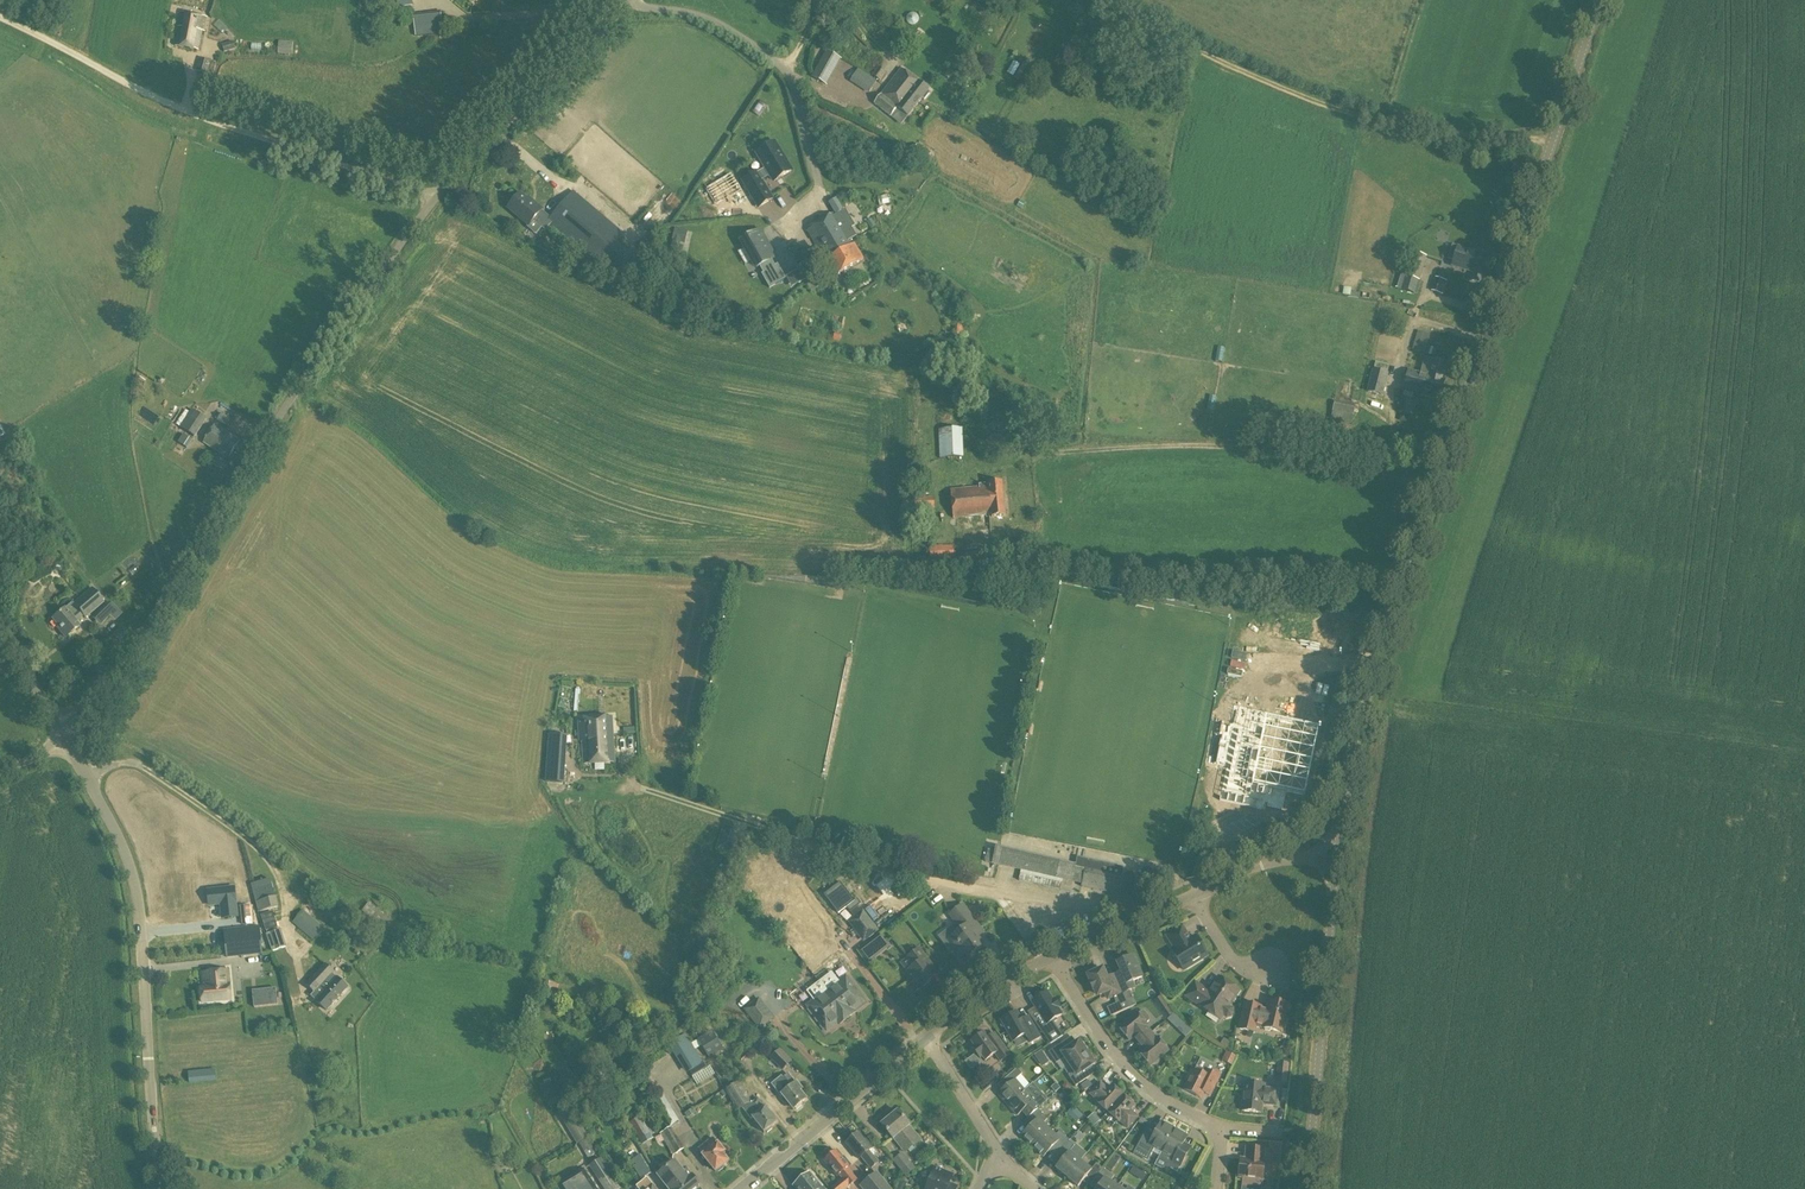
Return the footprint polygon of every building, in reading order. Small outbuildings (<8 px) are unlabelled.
[(416,37),(442,35),(440,11),(414,14),(416,37)] [(205,32),(208,18),(182,13),(175,46),(199,51),(203,32),(205,32)] [(915,15),(914,14),(913,14),(912,14),(911,14),(911,15),(910,15),(909,15),(909,16),(908,16),(908,17),(907,17),(907,18),(907,19),(907,20),(907,21),(907,22),(907,23),(908,24),(909,25),(910,25),(910,26),(911,26),(912,26),(913,26),(914,26),(915,26),(915,25),(916,25),(917,25),(917,24),(918,24),(918,23),(918,22),(918,21),(919,21),(919,20),(919,19),(918,19),(918,18),(918,17),(917,16),(916,16),(916,15),(915,15)] [(292,55),(293,42),(278,41),(277,54),(292,55)] [(224,53),(235,49),(233,42),(222,45),(224,53)] [(826,84),(840,59),(827,52),(813,77),(826,84)] [(213,75),(216,63),(200,59),(196,72),(207,75),(207,73),(213,75)] [(880,80),(885,73),(877,67),(872,75),(880,80)] [(925,100),(929,94),(928,93),(929,92),(916,81),(917,79),(911,74),(910,76),(901,69),(887,87),(881,94),(883,95),(875,104),(891,116),(897,108),(909,117),(919,104),(923,99),(925,100)] [(869,94),(877,82),(870,77),(862,90),(869,94)] [(757,154),(766,168),(758,173),(757,172),(742,181),(758,208),(773,199),(762,181),(771,176),(774,181),(791,171),(775,143),(757,154)] [(925,164),(931,153),(917,144),(911,155),(925,164)] [(623,234),(574,192),(550,220),(541,212),(543,210),(533,202),(532,203),(522,193),(509,209),(529,226),(534,220),(545,230),(549,226),(596,266),(600,262),(621,280),(638,260),(616,242),(623,234)] [(668,192),(650,219),(658,224),(675,197),(668,192)] [(861,213),(854,202),(847,206),(846,205),(807,229),(826,261),(825,262),(834,277),(863,259),(854,244),(854,245),(841,226),(861,213)] [(872,220),(866,223),(871,229),(876,226),(872,220)] [(675,229),(672,241),(680,243),(685,244),(688,232),(675,229)] [(775,266),(772,261),(777,258),(761,229),(740,241),(756,270),(760,268),(763,273),(761,275),(769,288),(786,278),(778,264),(775,266)] [(1434,256),(1438,240),(1429,238),(1425,254),(1434,256)] [(1480,285),(1489,257),(1453,245),(1452,249),(1457,251),(1452,266),(1474,273),(1471,282),(1480,285)] [(1419,281),(1426,257),(1411,253),(1404,277),(1419,281)] [(801,269),(791,275),(797,285),(807,279),(801,269)] [(1443,295),(1447,281),(1435,278),(1431,291),(1443,295)] [(1430,335),(1418,331),(1412,349),(1424,353),(1430,335)] [(1421,367),(1419,374),(1409,371),(1404,389),(1423,394),(1422,396),(1431,398),(1431,396),(1440,399),(1445,381),(1444,380),(1448,365),(1433,361),(1431,369),(1421,367)] [(1383,397),(1389,374),(1372,370),(1366,393),(1383,397)] [(1352,425),(1355,406),(1334,402),(1330,420),(1352,425)] [(196,438),(207,420),(191,410),(180,428),(196,438)] [(227,427),(232,420),(222,414),(217,421),(227,427)] [(1408,416),(1401,414),(1399,421),(1406,423),(1408,416)] [(229,458),(240,441),(216,425),(205,442),(229,458)] [(940,459),(963,458),(962,429),(938,430),(940,459)] [(189,450),(194,442),(184,435),(179,443),(181,444),(175,452),(180,455),(184,449),(183,448),(184,446),(189,450)] [(994,551),(990,518),(1006,516),(1002,483),(980,485),(980,487),(951,490),(954,519),(963,518),(967,553),(994,551)] [(1115,508),(1114,495),(1105,495),(1105,513),(1100,513),(1100,519),(1109,519),(1108,508),(1115,508)] [(913,510),(935,509),(934,497),(912,498),(913,510)] [(930,564),(955,562),(954,546),(929,548),(930,564)] [(64,639),(79,626),(76,623),(103,601),(92,587),(53,619),(61,629),(58,631),(64,639)] [(110,617),(102,609),(96,615),(104,623),(110,617)] [(120,642),(128,632),(119,626),(112,635),(120,642)] [(77,676),(70,669),(65,673),(72,681),(77,676)] [(614,741),(613,717),(577,719),(578,736),(581,736),(583,765),(615,763),(614,741)] [(567,745),(548,744),(545,782),(564,783),(567,745)] [(213,840),(219,830),(201,819),(195,828),(213,840)] [(728,842),(717,850),(739,857),(742,846),(728,842)] [(1121,876),(1122,871),(1120,868),(1100,863),(1097,866),(1062,858),(1061,863),(999,850),(999,847),(994,846),(986,878),(1081,891),(1082,886),(1129,897),(1133,879),(1132,878),(1132,876),(1131,874),(1129,872),(1126,873),(1125,874),(1123,877),(1121,876)] [(199,861),(199,872),(210,872),(210,861),(199,861)] [(200,876),(201,884),(213,882),(212,874),(200,876)] [(261,912),(279,907),(272,879),(253,884),(261,912)] [(834,881),(820,893),(837,914),(843,908),(848,914),(861,904),(856,898),(851,902),(834,881)] [(236,887),(207,890),(209,908),(220,907),(222,921),(239,919),(238,904),(237,904),(236,887)] [(383,931),(391,922),(369,903),(362,912),(383,931)] [(968,957),(983,945),(972,930),(978,925),(963,904),(949,914),(961,929),(946,941),(951,947),(960,958),(966,954),(968,957)] [(314,941),(325,929),(303,910),(292,923),(314,941)] [(863,943),(879,931),(863,910),(848,922),(863,943)] [(262,923),(276,919),(275,912),(260,916),(262,923)] [(227,959),(262,955),(259,926),(243,928),(224,930),(227,959)] [(1189,940),(1185,934),(1187,933),(1182,926),(1167,935),(1175,949),(1172,951),(1183,970),(1207,955),(1196,936),(1189,940)] [(286,947),(280,930),(267,934),(273,951),(286,947)] [(881,936),(859,953),(868,965),(891,948),(881,936)] [(906,959),(900,963),(920,989),(933,979),(928,972),(934,967),(919,948),(905,958),(906,959)] [(1116,978),(1122,992),(1123,993),(1134,988),(1132,981),(1142,977),(1133,955),(1117,962),(1123,975),(1116,977),(1117,978),(1116,978)] [(327,1012),(349,988),(333,974),(334,973),(325,964),(305,985),(313,992),(309,997),(327,1012)] [(1122,992),(1116,978),(1108,982),(1102,968),(1090,974),(1089,977),(1091,982),(1090,982),(1093,990),(1094,989),(1096,994),(1099,995),(1105,992),(1108,998),(1122,992)] [(203,1003),(230,1000),(229,984),(228,971),(204,974),(206,990),(201,990),(203,1003)] [(837,982),(831,974),(819,982),(847,1018),(856,1011),(854,1009),(865,1001),(845,976),(837,982)] [(1242,981),(1248,988),(1254,982),(1248,975),(1242,981)] [(1229,1006),(1240,991),(1219,977),(1209,991),(1195,982),(1186,996),(1220,1019),(1223,1015),(1227,1017),(1231,1016),(1234,1013),(1233,1008),(1229,1006)] [(559,986),(540,982),(537,992),(546,997),(556,999),(559,986)] [(819,982),(808,991),(815,1000),(807,1006),(826,1031),(837,1023),(839,1024),(847,1018),(819,982)] [(1053,1000),(1047,991),(1035,1000),(1036,1002),(1036,1006),(1041,1014),(1033,1020),(1046,1037),(1051,1044),(1055,1041),(1050,1034),(1058,1029),(1054,1022),(1057,1020),(1056,1018),(1062,1014),(1058,1008),(1060,1007),(1055,999),(1055,998),(1053,1000)] [(253,996),(254,1008),(278,1005),(277,994),(253,996)] [(1166,1019),(1173,1014),(1161,996),(1154,1001),(1166,1019)] [(760,1030),(775,1018),(759,998),(744,1010),(760,1030)] [(1283,1032),(1290,1005),(1269,1000),(1267,1009),(1260,1008),(1261,1006),(1245,1003),(1239,1028),(1254,1032),(1256,1026),(1283,1032)] [(1025,1026),(1017,1011),(1008,1016),(1004,1015),(1001,1026),(1005,1027),(1013,1041),(1027,1034),(1032,1043),(1041,1038),(1032,1022),(1025,1026)] [(1138,1043),(1151,1032),(1145,1026),(1147,1025),(1147,1024),(1149,1021),(1150,1019),(1149,1016),(1146,1012),(1144,1011),(1141,1011),(1138,1014),(1137,1012),(1119,1028),(1129,1040),(1133,1036),(1138,1043)] [(1174,1014),(1167,1020),(1174,1027),(1181,1020),(1174,1013),(1174,1014)] [(657,1025),(658,1015),(650,1014),(649,1024),(657,1025)] [(708,1057),(722,1050),(712,1031),(698,1039),(708,1057)] [(1010,1054),(994,1033),(988,1038),(983,1032),(971,1041),(974,1045),(972,1047),(980,1058),(982,1057),(985,1061),(995,1054),(1000,1061),(1010,1054)] [(1151,1032),(1138,1043),(1144,1049),(1140,1053),(1150,1065),(1168,1050),(1158,1037),(1156,1039),(1151,1032)] [(685,1034),(664,1046),(669,1055),(673,1054),(686,1076),(703,1064),(685,1034)] [(1227,1049),(1231,1042),(1224,1038),(1220,1045),(1227,1049)] [(1069,1064),(1087,1052),(1086,1052),(1087,1049),(1084,1046),(1082,1045),(1079,1040),(1068,1048),(1064,1042),(1049,1052),(1056,1063),(1064,1058),(1069,1064)] [(782,1071),(791,1063),(792,1062),(780,1050),(770,1059),(782,1071)] [(1041,1068),(1049,1063),(1041,1051),(1034,1056),(1041,1068)] [(1087,1052),(1069,1064),(1074,1071),(1068,1075),(1076,1087),(1096,1073),(1091,1066),(1095,1064),(1092,1060),(1093,1058),(1090,1055),(1089,1055),(1087,1052)] [(1232,1066),(1237,1057),(1227,1052),(1222,1061),(1232,1066)] [(1287,1079),(1289,1063),(1278,1062),(1276,1078),(1287,1079)] [(715,1076),(710,1067),(692,1079),(698,1086),(715,1076)] [(1007,1104),(1024,1090),(1016,1080),(1022,1074),(1017,1068),(1006,1078),(1010,1083),(998,1094),(1007,1104)] [(1209,1096),(1212,1090),(1219,1076),(1206,1070),(1204,1074),(1194,1069),(1193,1071),(1191,1070),(1186,1079),(1189,1080),(1184,1089),(1200,1097),(1203,1093),(1209,1096)] [(191,1083),(207,1081),(216,1080),(215,1070),(190,1073),(191,1083)] [(796,1083),(788,1073),(783,1078),(781,1076),(771,1085),(780,1096),(782,1095),(794,1110),(795,1109),(796,1110),(802,1106),(801,1104),(806,1100),(800,1092),(802,1091),(796,1083)] [(1088,1081),(1081,1086),(1084,1091),(1092,1086),(1088,1081)] [(752,1102),(738,1082),(726,1090),(739,1110),(748,1104),(750,1103),(752,1102)] [(1108,1112),(1123,1095),(1112,1085),(1108,1089),(1100,1082),(1089,1095),(1097,1102),(1108,1112)] [(1056,1083),(1051,1088),(1055,1093),(1060,1088),(1056,1083)] [(1277,1105),(1278,1089),(1264,1088),(1264,1085),(1245,1083),(1242,1111),(1261,1113),(1262,1103),(1266,1103),(1266,1104),(1277,1105)] [(1038,1109),(1040,1107),(1034,1101),(1024,1090),(1007,1104),(1017,1115),(1021,1112),(1027,1119),(1038,1109)] [(1123,1095),(1108,1112),(1127,1129),(1138,1117),(1130,1109),(1134,1105),(1123,1095)] [(679,1140),(688,1135),(664,1096),(655,1101),(671,1127),(679,1140)] [(1074,1103),(1078,1106),(1083,1101),(1079,1097),(1074,1103)] [(766,1107),(758,1098),(750,1104),(750,1103),(748,1104),(742,1109),(751,1120),(752,1119),(764,1134),(766,1132),(767,1133),(773,1129),(771,1128),(778,1123),(766,1107)] [(598,1153),(570,1107),(558,1114),(577,1144),(579,1144),(588,1159),(598,1153)] [(687,1118),(697,1113),(694,1108),(685,1114),(687,1118)] [(1033,1146),(1048,1130),(1042,1124),(1047,1119),(1038,1109),(1027,1119),(1026,1120),(1032,1125),(1022,1135),(1033,1146)] [(905,1154),(921,1141),(910,1126),(898,1112),(881,1125),(893,1139),(905,1154)] [(642,1145),(654,1138),(640,1116),(629,1123),(642,1145)] [(1152,1139),(1144,1134),(1133,1153),(1147,1161),(1152,1152),(1159,1156),(1162,1151),(1174,1131),(1174,1130),(1161,1122),(1152,1139)] [(685,1149),(679,1140),(671,1127),(660,1134),(673,1156),(685,1149)] [(1048,1130),(1033,1146),(1043,1156),(1053,1146),(1059,1152),(1070,1141),(1069,1141),(1060,1131),(1055,1136),(1048,1130)] [(1165,1166),(1177,1172),(1191,1147),(1184,1142),(1187,1137),(1174,1130),(1174,1131),(1162,1151),(1159,1156),(1158,1160),(1166,1164),(1165,1166)] [(865,1141),(859,1133),(846,1144),(859,1160),(861,1158),(870,1170),(879,1162),(874,1156),(877,1154),(873,1148),(866,1140),(865,1141)] [(718,1144),(712,1137),(698,1149),(703,1155),(703,1156),(715,1172),(717,1171),(718,1173),(724,1168),(723,1166),(728,1162),(723,1155),(725,1153),(718,1144)] [(993,1150),(985,1137),(970,1146),(978,1159),(993,1150)] [(1069,1141),(1070,1141),(1059,1152),(1065,1158),(1056,1168),(1067,1177),(1080,1161),(1086,1153),(1070,1140),(1069,1141)] [(1280,1170),(1282,1143),(1269,1142),(1268,1150),(1273,1151),(1272,1169),(1280,1170)] [(641,1179),(653,1172),(634,1143),(627,1148),(634,1159),(630,1162),(641,1179)] [(1263,1161),(1265,1149),(1247,1148),(1245,1159),(1241,1159),(1239,1178),(1263,1180),(1264,1161),(1263,1161)] [(837,1151),(824,1161),(837,1178),(839,1176),(841,1179),(831,1188),(832,1188),(847,1188),(857,1180),(848,1169),(851,1167),(843,1158),(837,1151)] [(906,1177),(916,1169),(902,1153),(893,1161),(906,1177)] [(599,1155),(593,1158),(596,1162),(589,1166),(604,1188),(620,1188),(599,1155)] [(675,1160),(657,1176),(666,1187),(668,1188),(695,1188),(699,1186),(692,1176),(692,1177),(687,1170),(685,1172),(675,1160)] [(516,1171),(525,1167),(523,1161),(514,1164),(516,1171)] [(1080,1161),(1067,1177),(1078,1187),(1087,1176),(1093,1180),(1102,1168),(1096,1164),(1091,1170),(1080,1161)] [(957,1186),(949,1183),(953,1174),(935,1167),(926,1188),(956,1188),(957,1186)] [(1139,1170),(1134,1167),(1130,1173),(1135,1176),(1139,1170)] [(585,1169),(556,1186),(558,1188),(597,1188),(585,1169)] [(1117,1187),(1110,1182),(1114,1176),(1102,1169),(1094,1181),(1100,1185),(1097,1188),(1115,1188),(1117,1187)] [(877,1171),(859,1186),(862,1188),(891,1188),(877,1171)] [(802,1179),(793,1186),(795,1188),(825,1188),(823,1187),(821,1188),(809,1173),(808,1174),(807,1173),(800,1178),(802,1179)] [(647,1179),(636,1187),(638,1188),(657,1188),(653,1183),(651,1185),(647,1179)]
